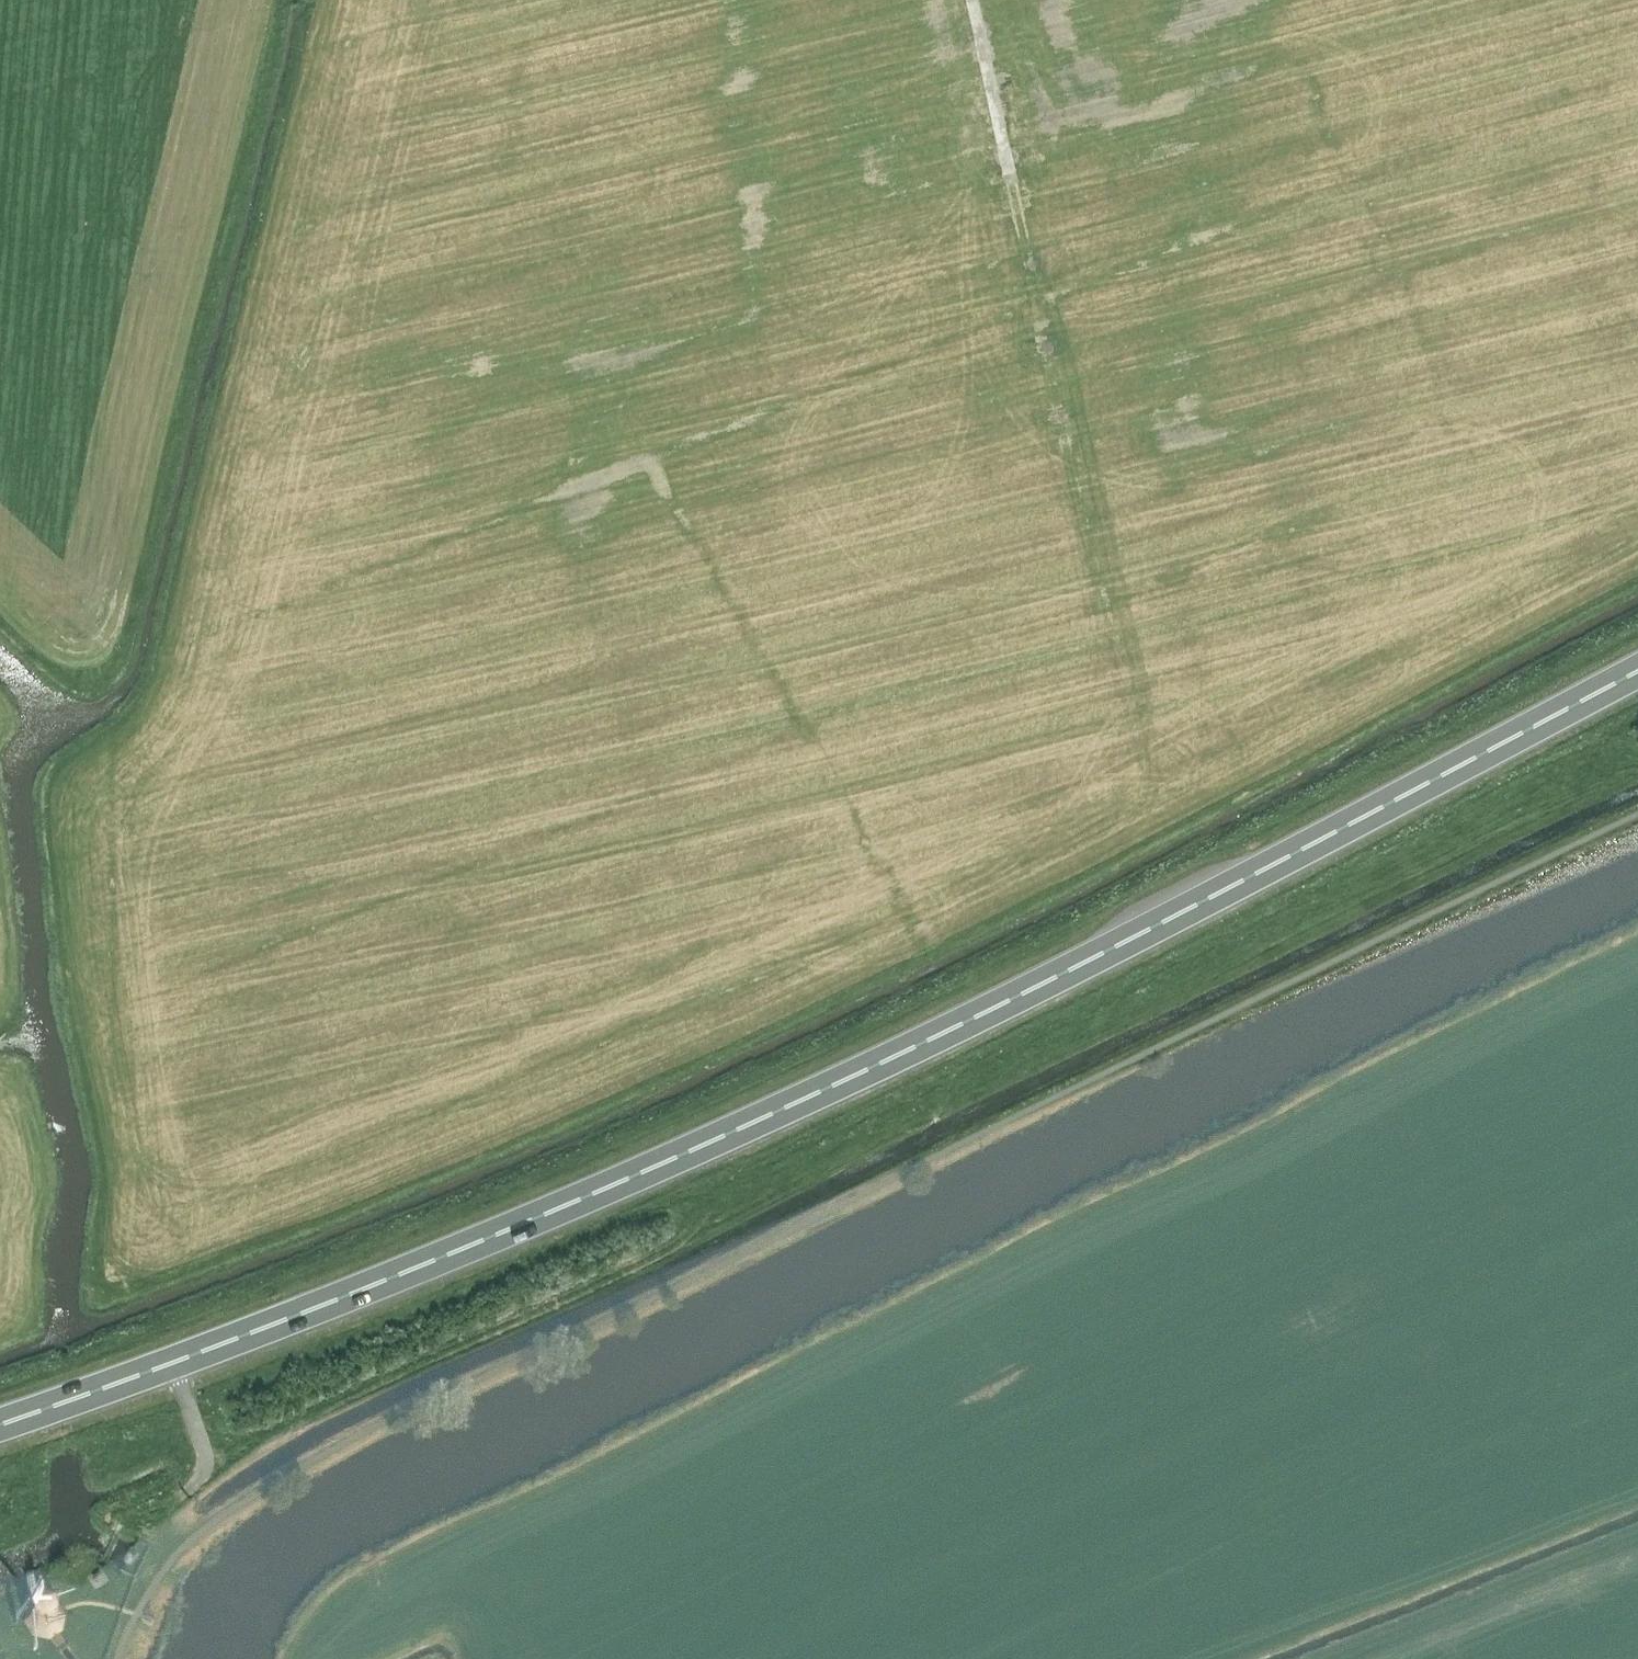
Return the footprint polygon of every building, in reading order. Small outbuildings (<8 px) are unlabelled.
[(41,1601),(39,1602),(38,1602),(32,1607),(30,1608),(29,1608),(27,1610),(28,1610),(25,1621),(25,1622),(25,1624),(26,1624),(32,1634),(31,1634),(33,1635),(34,1635),(45,1637),(45,1638),(47,1637),(57,1631),(59,1629),(58,1629),(61,1618),(61,1615),(60,1615),(54,1606),(55,1605),(53,1604),(52,1604),(41,1602),(41,1601)]
